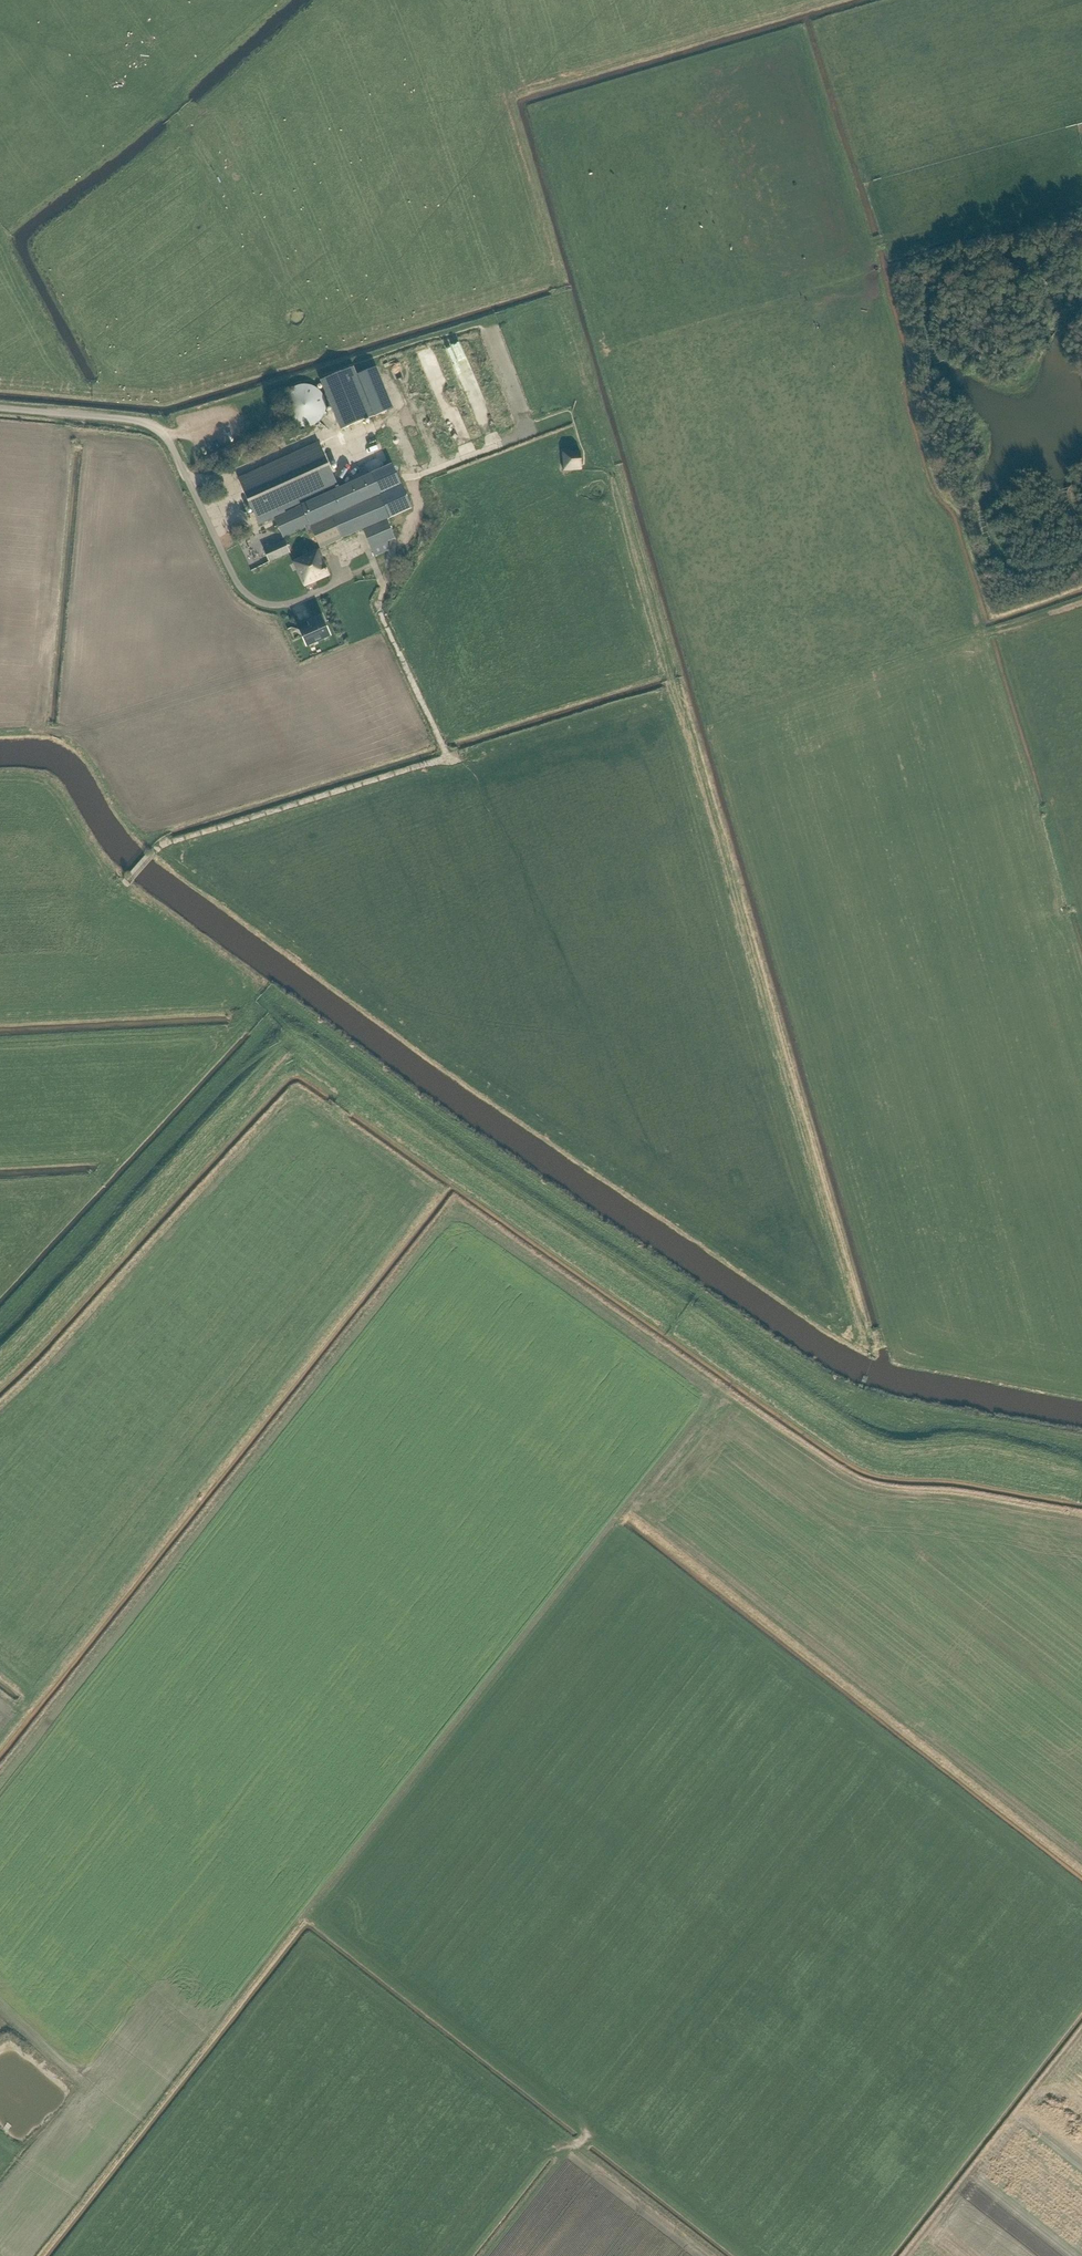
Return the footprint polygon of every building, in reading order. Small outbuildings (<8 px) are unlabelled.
[(324,395),(326,394),(341,430),(374,416),(354,367),(320,381),(323,388),(319,390),(318,389),(315,387),(312,386),(309,385),(305,384),(302,385),(299,385),(296,387),(293,388),(290,391),(288,393),(286,396),(285,399),(284,402),(284,406),(284,409),(285,412),(286,415),(288,418),(290,421),(293,423),(295,425),(299,426),(302,427),(305,427),(308,427),(312,426),(315,425),(318,423),(320,421),(322,418),(324,416),(325,412),(326,409),(327,406),(326,403),(326,399),(324,396),(324,395)] [(319,443),(238,479),(260,525),(273,519),(274,518),(281,534),(284,538),(306,528),(308,533),(313,531),(321,549),(363,530),(375,557),(388,552),(389,542),(380,523),(371,500),(381,495),(373,475),(340,489),(319,443)] [(563,452),(564,471),(582,470),(580,451),(563,452)] [(277,544),(265,550),(270,560),(290,551),(285,541),(277,544)] [(294,562),(305,586),(329,574),(318,550),(294,562)] [(300,630),(307,647),(331,636),(322,616),(314,620),(315,624),(300,630)]
